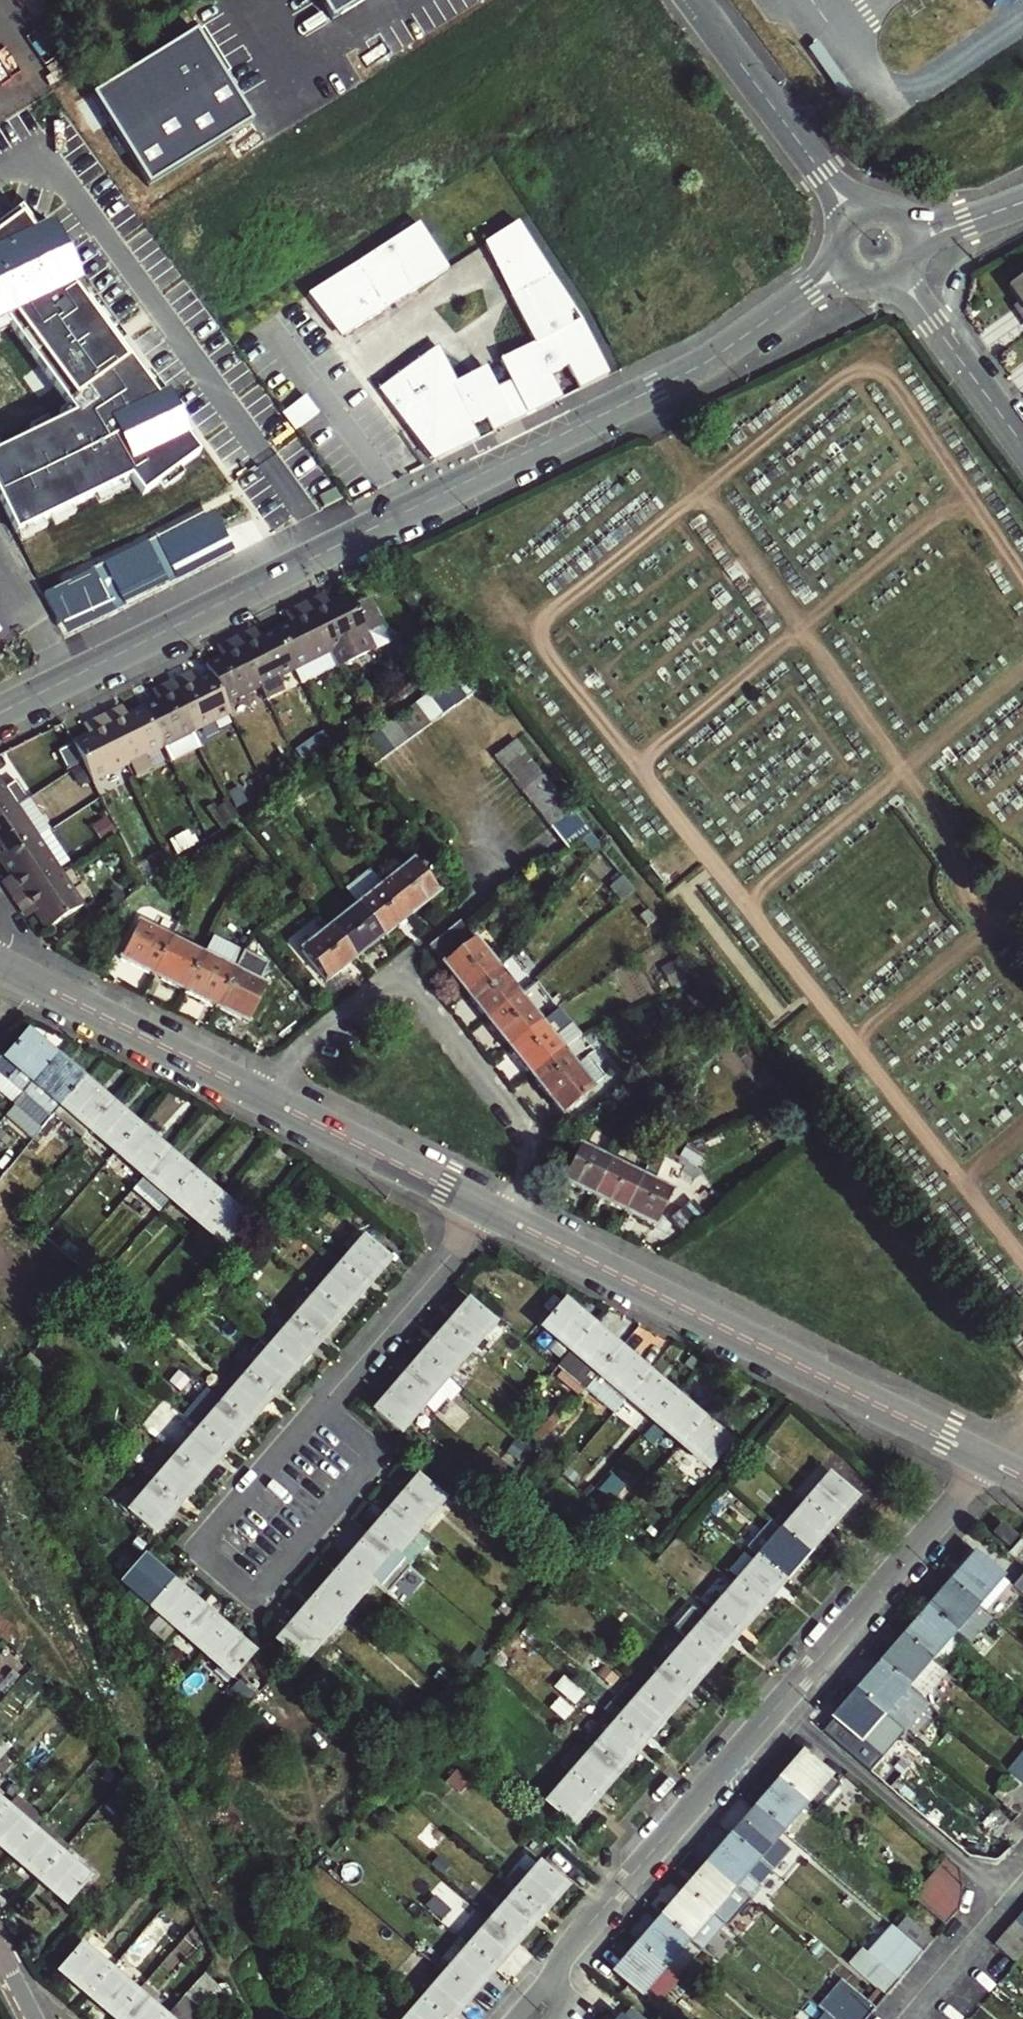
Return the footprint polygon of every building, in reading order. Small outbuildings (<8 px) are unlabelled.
[(332,21),(367,0),(319,0),(332,21)] [(992,10),(1006,0),(985,0),(992,10)] [(197,33),(93,96),(148,186),(252,123),(197,33)] [(10,324),(74,413),(0,448),(0,499),(15,530),(128,477),(140,494),(197,453),(21,209),(0,225),(0,329),(10,324)] [(381,396),(430,461),(475,439),(468,426),(483,419),(490,432),(559,399),(548,375),(566,367),(577,390),(606,376),(580,321),(517,223),(484,244),(514,292),(509,295),(533,344),(499,361),(509,383),(494,390),(483,369),(454,383),(436,347),(408,367),(381,396)] [(354,264),(381,306),(415,290),(447,270),(418,224),(354,264)] [(321,315),(343,336),(383,310),(381,306),(354,264),(306,295),(321,315)] [(1009,290),(1022,309),(1022,281),(1009,290)] [(298,428),(320,413),(308,394),(285,410),(298,428)] [(205,516),(45,595),(66,637),(225,558),(234,553),(205,516)] [(309,604),(333,653),(373,633),(359,606),(352,593),(335,601),(327,604),(323,597),(309,604)] [(335,601),(331,593),(323,597),(327,604),(335,601)] [(359,606),(373,633),(389,625),(375,598),(359,606)] [(279,629),(299,670),(333,653),(309,604),(298,609),(302,617),(295,621),(279,629)] [(302,617),(298,609),(291,613),(295,621),(302,617)] [(264,636),(259,628),(253,631),(257,639),(264,636)] [(299,670),(279,629),(264,636),(257,639),(253,631),(240,637),(264,687),(269,696),(286,688),(281,679),(299,670)] [(264,687),(240,637),(230,642),(234,652),(227,655),(210,663),(215,673),(230,704),(264,687)] [(223,646),(227,655),(234,652),(230,642),(223,646)] [(201,680),(197,671),(190,674),(194,683),(201,680)] [(465,672),(453,681),(467,701),(480,692),(465,672)] [(215,673),(201,680),(194,683),(190,674),(176,681),(200,730),(235,713),(230,704),(215,673)] [(169,696),(162,699),(146,707),(166,747),(200,730),(176,681),(165,687),(169,696)] [(442,689),(457,709),(467,701),(453,681),(442,689)] [(157,690),(162,699),(169,696),(165,687),(157,690)] [(442,689),(429,698),(445,718),(457,709),(442,689)] [(417,706),(432,727),(445,718),(429,698),(417,706)] [(131,715),(126,705),(120,708),(125,718),(131,715)] [(417,706),(405,715),(420,735),(432,727),(417,706)] [(132,764),(166,747),(146,707),(131,715),(125,718),(120,708),(108,715),(132,764)] [(77,741),(87,762),(97,782),(132,764),(108,715),(97,720),(101,729),(94,732),(77,741)] [(420,735),(405,715),(395,722),(409,744),(420,735)] [(97,720),(90,723),(94,732),(101,729),(97,720)] [(397,753),(409,744),(395,722),(382,732),(397,753)] [(369,741),(384,762),(397,753),(382,732),(369,741)] [(525,752),(516,740),(495,758),(504,769),(525,752)] [(374,769),(384,762),(369,741),(359,748),(374,769)] [(514,781),(535,764),(525,752),(504,769),(514,781)] [(544,776),(535,764),(514,781),(523,793),(544,776)] [(23,803),(0,769),(0,818),(23,803)] [(544,776),(523,793),(533,805),(554,788),(544,776)] [(533,805),(543,817),(562,801),(563,800),(554,788),(533,805)] [(53,828),(32,797),(23,803),(44,835),(53,828)] [(553,829),(572,813),(562,801),(543,817),(553,829)] [(23,803),(0,818),(0,854),(4,860),(44,835),(23,803)] [(578,830),(582,826),(572,813),(553,829),(563,842),(565,841),(569,846),(582,836),(578,830)] [(234,838),(244,831),(238,823),(228,830),(234,838)] [(44,835),(4,860),(14,875),(19,882),(9,888),(17,899),(64,867),(74,860),(53,828),(44,835)] [(387,884),(411,916),(439,894),(413,863),(387,884)] [(346,887),(361,905),(387,884),(372,866),(346,887)] [(88,905),(64,867),(17,899),(25,911),(34,906),(38,913),(49,931),(88,905)] [(19,882),(14,875),(5,881),(9,888),(19,882)] [(411,916),(387,884),(361,905),(358,907),(383,939),(411,916)] [(29,918),(38,913),(34,906),(25,911),(29,918)] [(383,939),(358,907),(330,930),(354,962),(383,939)] [(655,919),(648,909),(640,915),(647,925),(655,919)] [(330,930),(319,915),(310,923),(321,936),(330,930)] [(497,970),(460,924),(431,947),(445,964),(443,966),(466,994),(497,970)] [(152,976),(171,941),(140,925),(122,960),(152,976)] [(354,962),(330,930),(321,936),(301,953),(327,984),(354,962)] [(203,957),(171,941),(152,976),(185,993),(203,957)] [(203,957),(185,993),(216,1009),(234,973),(203,957)] [(466,994),(487,1021),(518,997),(497,970),(466,994)] [(266,989),(234,973),(216,1009),(248,1025),(266,989)] [(487,1021),(508,1048),(539,1024),(518,997),(487,1021)] [(562,1052),(539,1024),(508,1048),(530,1077),(562,1052)] [(53,1057),(26,1034),(5,1059),(1,1055),(0,1057),(0,1074),(22,1093),(53,1057)] [(593,1092),(562,1052),(530,1077),(562,1116),(593,1092)] [(80,1081),(53,1057),(22,1093),(50,1117),(60,1105),(80,1081)] [(109,1105),(80,1081),(60,1105),(88,1130),(109,1105)] [(88,1130),(115,1152),(136,1128),(109,1105),(88,1130)] [(136,1128),(115,1152),(142,1175),(162,1151),(136,1128)] [(611,1161),(579,1146),(563,1181),(593,1196),(611,1161)] [(142,1175),(169,1198),(189,1174),(162,1151),(142,1175)] [(641,1177),(611,1161),(593,1196),(624,1212),(641,1177)] [(216,1197),(189,1174),(169,1198),(196,1221),(216,1197)] [(641,1177),(624,1212),(656,1228),(673,1192),(641,1177)] [(141,1181),(135,1188),(159,1210),(166,1203),(141,1181)] [(245,1222),(216,1197),(196,1221),(224,1246),(245,1222)] [(363,1240),(339,1268),(362,1288),(386,1259),(363,1240)] [(179,1261),(169,1253),(159,1265),(169,1273),(179,1261)] [(362,1288),(339,1268),(315,1295),(338,1315),(362,1288)] [(316,1341),(338,1315),(315,1295),(293,1321),(316,1341)] [(469,1302),(447,1327),(469,1347),(491,1322),(469,1302)] [(591,1327),(563,1304),(544,1325),(571,1350),(591,1327)] [(293,1321),(269,1349),(292,1368),(316,1341),(293,1321)] [(447,1327),(424,1354),(446,1374),(469,1347),(447,1327)] [(591,1327),(571,1350),(560,1364),(587,1388),(618,1350),(591,1327)] [(1010,1338),(1018,1332),(1014,1327),(1005,1332),(1010,1338)] [(1010,1338),(1022,1355),(1022,1339),(1018,1332),(1010,1338)] [(257,1339),(234,1367),(245,1376),(269,1349),(257,1339)] [(269,1396),(292,1368),(269,1349),(245,1376),(269,1396)] [(625,1398),(646,1374),(618,1350),(587,1388),(613,1412),(625,1398)] [(424,1354),(401,1380),(423,1400),(446,1374),(424,1354)] [(673,1396),(646,1374),(625,1398),(652,1421),(673,1396)] [(245,1423),(269,1396),(245,1376),(222,1403),(245,1423)] [(211,1379),(204,1388),(214,1396),(222,1387),(211,1379)] [(399,1427),(423,1400),(401,1380),(376,1407),(399,1427)] [(673,1396),(652,1421),(680,1445),(701,1420),(673,1396)] [(222,1403),(198,1431),(222,1450),(245,1423),(222,1403)] [(728,1443),(701,1420),(680,1445),(706,1468),(728,1443)] [(175,1457),(198,1477),(222,1450),(198,1431),(175,1457)] [(175,1504),(198,1477),(175,1457),(152,1484),(175,1504)] [(829,1525),(853,1497),(829,1476),(804,1504),(829,1525)] [(394,1506),(417,1526),(441,1499),(418,1479),(394,1506)] [(151,1532),(175,1504),(152,1484),(129,1511),(151,1532)] [(829,1525),(804,1504),(781,1531),(806,1552),(829,1525)] [(393,1554),(417,1526),(394,1506),(370,1533),(393,1554)] [(781,1531),(769,1521),(746,1548),(758,1558),(783,1579),(806,1552),(781,1531)] [(1000,1525),(993,1533),(1006,1545),(1013,1536),(1000,1525)] [(369,1581),(393,1554),(370,1533),(346,1561),(369,1581)] [(974,1556),(950,1584),(983,1611),(1007,1583),(974,1556)] [(168,1580),(143,1558),(123,1580),(149,1603),(168,1580)] [(758,1558),(734,1585),(759,1606),(783,1579),(758,1558)] [(346,1608),(369,1581),(346,1561),(323,1588),(346,1608)] [(1012,1586),(1022,1595),(1022,1581),(1020,1578),(1012,1586)] [(197,1605),(168,1580),(149,1603),(178,1628),(197,1605)] [(950,1584),(928,1610),(960,1637),(983,1611),(950,1584)] [(759,1606),(734,1585),(711,1612),(736,1633),(759,1606)] [(346,1608),(323,1588),(300,1614),(322,1635),(346,1608)] [(639,1596),(631,1589),(623,1598),(631,1605),(639,1596)] [(224,1629),(197,1605),(178,1628),(205,1651),(224,1629)] [(677,1626),(688,1633),(701,1614),(690,1607),(677,1626)] [(904,1637),(927,1657),(936,1665),(960,1637),(928,1610),(904,1637)] [(711,1612),(688,1638),(713,1659),(736,1633),(711,1612)] [(299,1661),(322,1635),(300,1614),(276,1642),(299,1661)] [(252,1653),(224,1629),(205,1651),(232,1675),(252,1653)] [(879,1666),(903,1686),(927,1657),(904,1637),(879,1666)] [(665,1665),(689,1686),(713,1659),(688,1638),(665,1665)] [(665,1714),(689,1686),(665,1665),(641,1693),(665,1714)] [(879,1666),(857,1692),(880,1712),(890,1721),(914,1695),(903,1686),(879,1666)] [(833,1719),(856,1739),(880,1712),(857,1692),(833,1719)] [(641,1693),(618,1719),(642,1740),(665,1714),(641,1693)] [(880,1712),(856,1739),(866,1748),(890,1721),(880,1712)] [(618,1719),(594,1747),(618,1768),(642,1740),(618,1719)] [(594,1747),(570,1774),(594,1795),(618,1768),(594,1747)] [(801,1755),(777,1783),(801,1803),(812,1813),(837,1785),(801,1755)] [(1020,1762),(1007,1776),(1022,1790),(1022,1764),(1020,1762)] [(569,1824),(594,1795),(570,1774),(545,1803),(569,1824)] [(12,1797),(22,1784),(14,1778),(4,1790),(12,1797)] [(753,1810),(777,1831),(801,1803),(777,1783),(753,1810)] [(112,1792),(88,1819),(101,1831),(125,1803),(112,1792)] [(1017,1816),(1000,1800),(992,1809),(1009,1824),(1017,1816)] [(12,1855),(33,1831),(4,1806),(0,1810),(0,1844),(12,1855)] [(981,1821),(1011,1846),(1021,1835),(1009,1824),(992,1809),(981,1821)] [(772,1837),(777,1831),(753,1810),(730,1837),(773,1874),(790,1853),(772,1837)] [(555,1847),(535,1828),(521,1844),(541,1862),(555,1847)] [(38,1877),(58,1854),(33,1831),(12,1855),(38,1877)] [(773,1874),(730,1837),(707,1863),(732,1884),(743,1894),(750,1900),(773,1874)] [(85,1859),(67,1843),(58,1854),(77,1869),(85,1859)] [(87,1878),(77,1869),(58,1854),(38,1877),(66,1902),(87,1878)] [(531,1857),(508,1884),(517,1892),(540,1865),(531,1857)] [(963,1892),(958,1870),(946,1859),(911,1899),(942,1926),(953,1913),(957,1909),(963,1892)] [(718,1922),(733,1905),(721,1896),(732,1884),(707,1863),(683,1891),(718,1922)] [(563,1886),(540,1865),(517,1892),(540,1912),(563,1886)] [(733,1905),(743,1894),(732,1884),(721,1896),(733,1905)] [(429,1902),(446,1918),(461,1902),(443,1886),(429,1902)] [(718,1922),(683,1891),(660,1918),(684,1939),(699,1952),(722,1924),(718,1922)] [(494,1919),(517,1939),(540,1912),(517,1892),(494,1919)] [(1022,1933),(1022,1914),(1021,1912),(1011,1923),(1022,1933)] [(660,1918),(636,1945),(660,1966),(684,1939),(660,1918)] [(893,1931),(919,1954),(930,1940),(903,1918),(893,1931)] [(517,1939),(494,1919),(470,1946),(493,1966),(517,1939)] [(1001,1935),(1021,1953),(1022,1951),(1022,1933),(1011,1923),(1001,1935)] [(874,1962),(876,1964),(889,1950),(882,1944),(893,1931),(887,1926),(864,1953),(874,1962)] [(908,1966),(919,1954),(893,1931),(882,1944),(889,1950),(908,1966)] [(989,1948),(1010,1966),(1021,1953),(1001,1935),(989,1948)] [(636,1994),(660,1966),(636,1945),(611,1973),(636,1994)] [(89,1994),(109,1971),(80,1946),(60,1970),(89,1994)] [(136,1994),(145,1982),(135,1974),(147,1960),(130,1946),(109,1971),(136,1994)] [(493,1966),(470,1946),(446,1974),(469,1994),(493,1966)] [(864,1953),(859,1949),(849,1960),(861,1971),(874,1962),(864,1953)] [(889,1950),(876,1964),(895,1981),(908,1966),(889,1950)] [(135,1974),(145,1982),(162,1963),(151,1955),(147,1960),(135,1974)] [(885,1992),(895,1981),(876,1964),(874,1962),(861,1971),(885,1992)] [(115,2017),(136,1994),(109,1971),(89,1994),(115,2017)] [(163,2018),(189,2018),(187,2017),(215,1984),(202,1974),(164,2018),(163,2018)] [(441,2018),(448,2018),(469,1994),(446,1974),(422,2002),(441,2018)] [(170,2005),(145,1982),(136,1994),(162,2016),(170,2005)] [(162,2016),(136,1994),(115,2017),(117,2018),(163,2018),(164,2018),(162,2016)] [(407,2018),(441,2018),(422,2002),(407,2018)] [(836,2004),(826,2015),(831,2018),(853,2018),(836,2004)] [(629,2008),(619,2018),(641,2018),(629,2008)]
